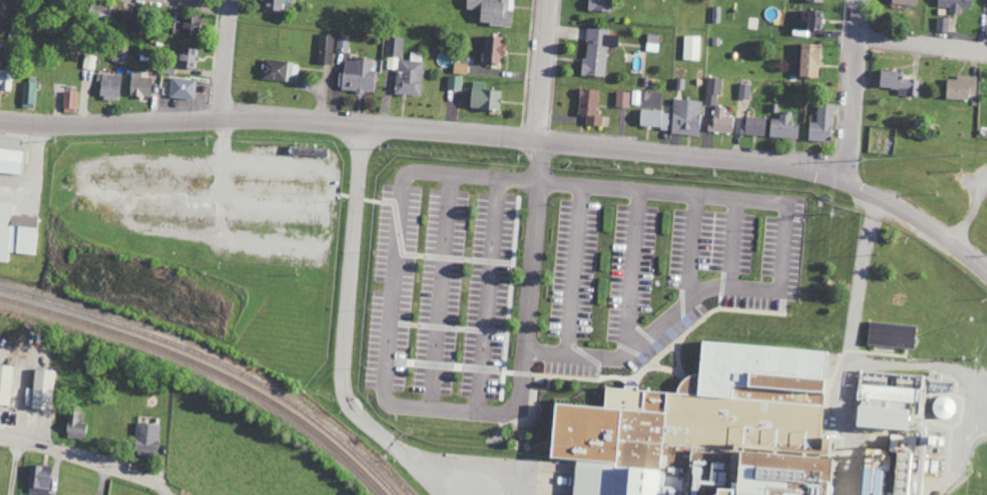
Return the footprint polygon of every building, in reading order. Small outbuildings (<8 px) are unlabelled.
[(281,5),(288,5),(288,0),(264,0),(264,11),(281,11),(281,5)] [(512,0),(465,0),(465,10),(478,10),(478,25),(511,26),(512,0)] [(589,11),(614,13),(615,0),(590,0),(589,11)] [(950,7),(950,14),(961,14),(961,8),(972,9),(972,0),(937,0),(937,6),(950,7)] [(107,18),(109,8),(89,4),(87,15),(107,18)] [(712,23),(721,23),(721,7),(712,7),(712,23)] [(821,36),(822,11),(806,10),(805,36),(821,36)] [(136,28),(136,12),(121,11),(120,27),(136,28)] [(948,33),(949,18),(937,17),(936,32),(948,33)] [(172,35),(199,35),(199,18),(172,18),(172,35)] [(604,78),(606,47),(617,48),(618,36),(608,35),(609,30),(587,28),(584,59),(581,59),(580,76),(604,78)] [(317,64),(332,65),(333,35),(318,34),(317,64)] [(659,35),(647,34),(646,52),(658,52),(659,35)] [(349,36),(337,36),(336,52),(348,52),(349,36)] [(682,60),(700,60),(701,36),(683,36),(682,60)] [(420,96),(423,53),(410,52),(410,60),(402,60),(403,38),(387,37),(385,69),(397,70),(395,95),(420,96)] [(502,37),(483,37),(482,64),(501,64),(502,37)] [(819,45),(799,44),(798,77),(818,77),(819,45)] [(197,49),(178,48),(177,68),(196,69),(197,49)] [(374,92),(375,71),(371,71),(371,60),(342,59),(341,91),(374,92)] [(261,81),(295,82),(296,62),(262,61),(261,81)] [(453,73),(466,75),(468,64),(454,62),(453,73)] [(129,97),(151,97),(151,78),(142,78),(142,72),(130,71),(129,97)] [(918,80),(903,79),(903,72),(879,71),(878,88),(898,89),(897,95),(918,96),(918,80)] [(0,87),(0,91),(12,91),(13,72),(0,72),(0,87)] [(120,75),(99,74),(98,99),(119,100),(120,75)] [(462,76),(448,76),(447,90),(461,90),(462,76)] [(975,99),(976,77),(956,76),(956,80),(946,79),(945,98),(975,99)] [(706,105),(716,105),(717,95),(721,95),(722,78),(707,77),(706,105)] [(169,97),(193,100),(196,81),(171,78),(169,97)] [(36,109),(37,80),(23,79),(22,108),(36,109)] [(499,110),(500,91),(485,91),(485,82),(470,82),(469,109),(499,110)] [(738,99),(750,100),(751,84),(739,84),(738,99)] [(600,127),(602,117),(595,116),(598,91),(580,89),(577,115),(585,116),(584,126),(600,127)] [(641,91),(632,91),(631,105),(640,105),(641,91)] [(62,110),(77,111),(77,92),(63,92),(62,110)] [(615,108),(629,108),(629,93),(616,92),(615,108)] [(671,134),(700,135),(701,100),(672,99),(671,134)] [(808,142),(831,142),(833,105),(817,104),(817,123),(808,122),(808,142)] [(708,123),(707,132),(732,134),(733,116),(725,116),(725,107),(715,106),(713,124),(708,123)] [(639,128),(669,128),(670,111),(639,111),(639,128)] [(769,138),(799,139),(799,124),(792,124),(792,112),(781,112),(780,119),(770,119),(769,138)] [(764,136),(765,118),(743,117),(742,135),(764,136)] [(0,147),(0,171),(19,173),(22,150),(0,147)] [(7,252),(34,254),(36,216),(10,214),(11,200),(0,199),(0,260),(7,260),(7,252)] [(868,345),(914,347),(915,324),(869,322),(868,345)] [(823,404),(827,350),(698,340),(695,376),(677,375),(676,394),(823,404)] [(11,405),(13,365),(0,364),(0,404),(11,405)] [(29,408),(50,410),(54,370),(33,368),(29,408)] [(953,418),(954,396),(932,395),(930,416),(953,418)] [(822,405),(768,402),(767,407),(778,408),(777,427),(773,427),(772,446),(784,446),(783,450),(803,451),(803,453),(829,454),(830,437),(820,437),(822,405)] [(68,409),(64,436),(82,439),(85,422),(81,422),(83,411),(68,409)] [(157,454),(158,423),(135,422),(133,453),(157,454)] [(727,453),(722,453),(722,461),(704,459),(703,471),(704,471),(703,484),(724,486),(727,453)] [(50,465),(28,465),(29,494),(40,494),(51,494),(50,465)] [(880,470),(860,467),(855,494),(861,494),(876,494),(880,470)]
